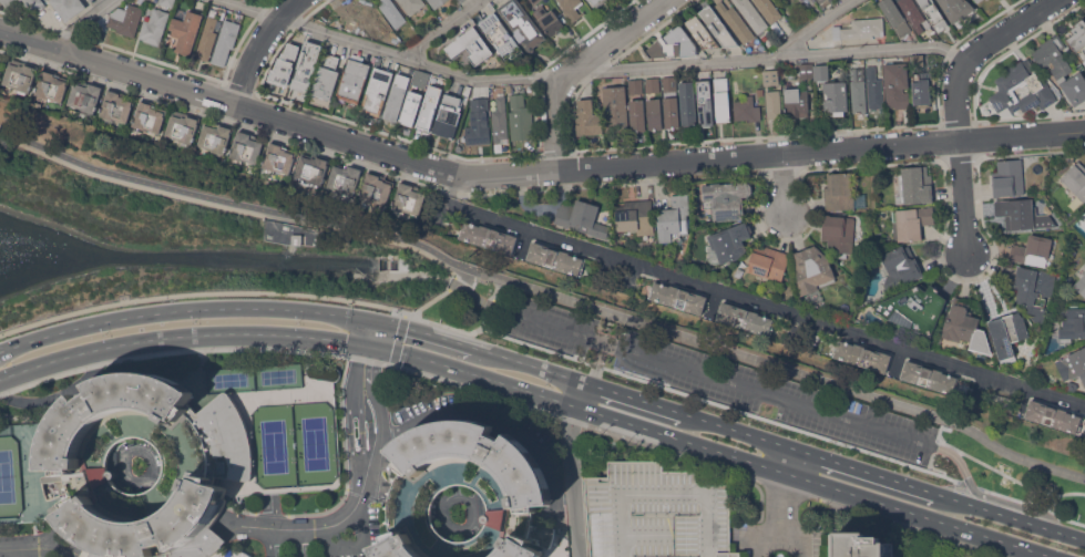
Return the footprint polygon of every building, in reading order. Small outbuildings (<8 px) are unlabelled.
[(2,3),(0,0),(21,0),(8,10),(3,2),(2,3)] [(25,2),(23,0),(43,0),(47,6),(41,10),(39,7),(32,11),(28,6),(25,7),(24,3),(25,2)] [(66,22),(50,0),(82,0),(86,7),(66,22)] [(337,17),(359,0),(370,0),(382,17),(361,32),(359,30),(356,32),(351,25),(346,29),(337,17)] [(383,2),(382,0),(392,0),(407,20),(396,29),(379,6),(383,2)] [(410,16),(399,0),(424,0),(427,3),(410,16)] [(434,9),(428,0),(447,0),(434,9)] [(498,8),(509,0),(519,0),(546,38),(533,48),(535,50),(530,53),(521,41),(526,37),(524,34),(523,35),(520,30),(521,30),(519,28),(514,31),(498,8)] [(565,9),(558,0),(582,0),(584,2),(576,9),(580,13),(583,11),(585,13),(572,22),(563,11),(565,9)] [(755,35),(744,44),(715,4),(721,0),(728,9),(734,6),(755,35)] [(758,34),(732,0),(749,0),(768,25),(758,34)] [(771,23),(754,0),(770,0),(782,16),(771,23)] [(878,2),(881,0),(893,0),(912,30),(900,38),(878,2)] [(919,33),(897,0),(913,0),(925,19),(920,23),(924,30),(919,33)] [(939,32),(918,0),(934,0),(950,25),(939,32)] [(953,23),(937,0),(968,0),(976,9),(970,13),(971,16),(964,19),(963,17),(960,19),(961,20),(956,23),(955,22),(953,23)] [(126,9),(129,2),(144,8),(134,38),(119,32),(116,31),(117,29),(106,25),(108,22),(106,21),(108,18),(109,18),(110,16),(108,14),(119,7),(126,9)] [(565,25),(561,29),(561,30),(556,34),(555,33),(551,37),(533,12),(542,4),(547,12),(552,9),(565,25)] [(699,12),(706,7),(707,8),(710,6),(740,45),(725,47),(699,12)] [(158,44),(158,47),(151,43),(152,42),(144,40),(140,38),(141,37),(140,37),(147,11),(152,12),(154,8),(171,12),(160,45),(158,44)] [(191,55),(175,51),(176,47),(166,43),(170,32),(173,33),(174,30),(170,29),(174,17),(185,21),(188,10),(190,10),(191,8),(203,12),(203,14),(204,14),(191,55)] [(525,53),(510,64),(479,22),(494,11),(525,53)] [(796,29),(791,23),(792,23),(788,17),(794,13),(798,19),(802,24),(796,29)] [(686,22),(689,19),(690,21),(694,18),(693,17),(696,14),(720,47),(705,48),(686,22)] [(208,61),(199,59),(201,55),(196,54),(208,16),(218,19),(214,32),(217,32),(208,61)] [(883,17),(884,35),(833,40),(832,25),(840,25),(840,20),(883,17)] [(1084,17),(1084,18),(1084,63),(1066,39),(1073,34),(1069,30),(1075,25),(1074,24),(1084,17)] [(225,19),(240,23),(233,49),(231,48),(225,66),(212,62),(225,19)] [(697,55),(680,56),(680,55),(648,58),(643,50),(644,49),(645,50),(680,23),(697,45),(697,55)] [(494,53),(477,65),(469,56),(472,54),(467,48),(452,58),(444,48),(474,25),(494,53)] [(1082,71),(1084,76),(1084,99),(1074,106),(1052,70),(1053,69),(1050,65),(1043,70),(1035,59),(1034,60),(1034,61),(1032,62),(1030,59),(1034,56),(1031,52),(1041,47),(1040,44),(1052,37),(1052,38),(1058,33),(1066,47),(1067,45),(1072,51),(1064,56),(1073,70),(1064,75),(1067,80),(1082,71)] [(322,45),(306,40),(290,87),(305,93),(322,45)] [(271,82),(287,87),(299,46),(283,41),(271,82)] [(340,56),(340,59),(341,60),(339,71),(341,71),(332,100),(327,97),(327,101),(323,100),(324,97),(310,93),(319,64),(321,64),(325,52),(332,54),(340,56)] [(359,104),(357,103),(356,106),(338,101),(350,58),(351,59),(352,53),(365,56),(362,62),(371,64),(359,104)] [(925,55),(925,65),(913,66),(912,56),(925,55)] [(1007,106),(999,112),(989,97),(999,91),(1000,86),(995,80),(1005,73),(1004,71),(1006,70),(1006,69),(1012,65),(1012,66),(1026,58),(1030,59),(1032,62),(1032,63),(1035,69),(1030,73),(1031,74),(1035,72),(1041,80),(1043,79),(1057,100),(1042,109),(1040,105),(1035,107),(1034,105),(1023,112),(1021,107),(1012,113),(1007,106)] [(38,66),(29,93),(27,92),(25,95),(17,92),(18,89),(2,83),(10,60),(12,61),(12,59),(38,66)] [(883,64),(908,62),(909,87),(903,89),(903,92),(909,92),(910,107),(895,109),(895,106),(887,107),(883,64)] [(813,63),(813,65),(815,65),(816,81),(815,81),(813,78),(801,79),(800,64),(813,63)] [(829,64),(830,79),(816,81),(815,65),(829,64)] [(867,66),(876,65),(877,79),(881,79),(883,106),(870,107),(867,66)] [(375,66),(395,72),(380,116),(362,111),(375,66)] [(867,112),(867,113),(863,114),(862,112),(853,113),(850,68),(863,66),(867,112)] [(43,69),(57,73),(55,74),(69,79),(62,102),(48,97),(47,101),(38,97),(38,96),(34,95),(43,69)] [(417,70),(429,74),(424,89),(411,84),(417,70)] [(764,70),(772,70),(775,84),(765,85),(764,70)] [(914,107),(912,73),(920,72),(920,79),(929,78),(931,106),(914,107)] [(398,73),(411,76),(397,122),(385,117),(398,73)] [(659,76),(661,92),(646,93),(645,78),(659,76)] [(676,76),(677,91),(663,92),(663,76),(676,76)] [(714,79),(727,78),(731,121),(717,122),(714,79)] [(643,79),(644,93),(629,94),(628,80),(643,79)] [(696,81),(707,80),(708,94),(712,94),(714,124),(705,124),(705,122),(699,122),(696,81)] [(94,114),(91,113),(90,115),(81,112),(82,109),(68,104),(73,85),(72,85),(73,81),(83,84),(84,82),(102,87),(94,114)] [(679,82),(694,81),(697,125),(683,126),(679,82)] [(847,81),(849,111),(845,111),(845,115),(829,116),(829,112),(826,112),(823,82),(847,81)] [(430,84),(442,89),(429,132),(417,128),(430,84)] [(629,130),(607,132),(604,87),(626,85),(629,130)] [(809,113),(807,113),(807,116),(788,117),(788,112),(786,112),(785,89),(800,87),(800,91),(808,90),(809,113)] [(106,94),(105,94),(108,89),(125,95),(125,97),(134,100),(126,123),(112,118),(111,122),(102,118),(103,116),(100,115),(106,94)] [(410,90),(423,93),(413,126),(401,122),(410,90)] [(766,91),(780,90),(781,117),(768,118),(766,91)] [(494,141),(493,130),(492,110),(498,110),(497,95),(498,95),(498,92),(503,92),(504,95),(505,95),(509,143),(500,143),(500,142),(494,142),(494,141)] [(446,93),(462,99),(460,106),(461,107),(460,112),(462,112),(453,140),(432,133),(446,93)] [(510,112),(511,111),(510,94),(524,93),(525,106),(532,106),(534,138),(512,141),(510,112)] [(734,101),(746,100),(745,95),(754,95),(755,106),(760,105),(761,120),(749,121),(749,118),(735,120),(734,101)] [(678,96),(680,127),(666,128),(664,97),(678,96)] [(465,144),(464,126),(470,126),(470,111),(471,111),(471,104),(474,104),(473,97),(481,97),(482,101),(490,100),(490,110),(483,111),(483,113),(489,113),(491,142),(482,143),(465,144)] [(661,97),(663,128),(649,130),(647,99),(661,97)] [(604,134),(579,135),(576,110),(580,109),(580,100),(593,99),(594,114),(602,114),(604,134)] [(644,99),(646,130),(632,131),(629,100),(644,99)] [(140,100),(161,106),(160,107),(166,110),(160,133),(144,128),(143,132),(133,128),(134,126),(132,126),(140,100)] [(192,145),(180,141),(165,135),(171,118),(172,118),(174,110),(198,118),(197,123),(198,123),(192,145)] [(224,155),(212,151),(197,145),(202,134),(199,134),(204,121),(218,125),(218,124),(232,128),(229,134),(231,134),(224,155)] [(252,135),(250,138),(264,143),(257,164),(243,159),(242,163),(232,161),(233,157),(231,156),(238,131),(252,135)] [(284,145),(283,147),(296,151),(289,174),(275,171),(274,173),(265,171),(266,167),(263,167),(270,141),(284,145)] [(330,159),(321,185),(319,185),(318,187),(308,184),(309,180),(295,176),(303,153),(311,156),(313,154),(330,159)] [(1022,158),(1025,194),(994,196),(992,172),(999,172),(997,161),(1022,158)] [(1079,161),(1084,166),(1084,204),(1061,178),(1079,161)] [(362,169),(355,196),(341,193),(342,190),(328,186),(335,164),(348,167),(349,166),(362,169)] [(928,165),(928,175),(931,175),(933,202),(904,204),(904,203),(897,203),(895,196),(900,196),(898,171),(902,171),(902,167),(928,165)] [(386,177),(386,179),(395,182),(387,205),(372,200),(372,203),(359,198),(368,172),(386,177)] [(854,194),(864,193),(866,206),(854,207),(856,208),(827,210),(825,187),(829,187),(828,174),(852,173),(854,194)] [(743,197),(745,218),(713,221),(712,208),(704,208),(702,185),(712,185),(712,183),(720,183),(720,184),(747,182),(751,185),(753,192),(749,196),(743,197)] [(418,187),(418,189),(426,192),(419,215),(405,210),(403,215),(395,212),(396,209),(393,208),(401,183),(418,187)] [(667,241),(668,244),(661,244),(661,243),(659,243),(657,209),(672,208),(671,195),(688,194),(690,215),(687,215),(688,234),(680,235),(680,239),(673,239),(673,241),(667,241)] [(1011,229),(1010,215),(996,216),(995,202),(1032,198),(1033,215),(1050,214),(1057,226),(1011,229)] [(570,205),(570,204),(575,206),(577,199),(601,206),(596,221),(612,226),(608,239),(554,224),(559,208),(563,203),(570,205)] [(655,239),(638,240),(637,230),(617,231),(615,203),(652,199),(655,239)] [(935,224),(922,225),(923,239),(899,241),(899,240),(894,240),(892,212),(895,212),(895,209),(929,207),(929,206),(933,205),(935,224)] [(1075,223),(1084,233),(1084,213),(1075,223)] [(827,251),(828,239),(822,239),(823,215),(856,217),(852,252),(827,251)] [(512,254),(461,239),(461,238),(459,237),(464,220),(518,236),(512,254)] [(720,261),(713,269),(712,267),(709,264),(706,248),(706,244),(712,247),(708,236),(746,221),(751,237),(743,239),(747,250),(738,259),(734,260),(734,259),(720,264),(720,261)] [(303,234),(303,245),(291,245),(293,234),(303,234)] [(1052,238),(1045,268),(1009,260),(1012,244),(1027,247),(1030,234),(1052,238)] [(533,241),(586,258),(581,276),(528,259),(533,241)] [(818,287),(819,289),(820,289),(823,298),(821,299),(819,293),(809,298),(808,293),(800,297),(795,252),(816,245),(828,257),(837,279),(818,287)] [(882,278),(889,275),(881,255),(902,246),(903,247),(910,245),(923,276),(888,291),(882,278)] [(790,255),(781,282),(748,271),(756,247),(764,249),(765,246),(790,255)] [(1015,302),(1019,289),(1014,288),(1019,266),(1021,266),(1056,272),(1052,297),(1042,295),(1042,298),(1046,299),(1044,308),(1046,308),(1043,323),(1035,322),(1027,313),(1026,305),(1015,302)] [(1073,285),(1084,273),(1084,297),(1073,285)] [(702,316),(651,298),(652,296),(649,295),(655,279),(707,297),(702,316)] [(909,330),(913,321),(895,309),(889,319),(874,309),(880,301),(918,286),(925,292),(931,286),(949,300),(931,341),(909,330)] [(969,349),(971,340),(961,338),(960,342),(941,337),(946,314),(950,316),(954,296),(971,300),(966,314),(980,318),(977,328),(985,330),(992,354),(969,349)] [(721,301),(776,318),(770,336),(767,334),(767,336),(716,320),(721,301)] [(1068,309),(1084,308),(1084,338),(1067,339),(1067,338),(1060,338),(1060,320),(1067,320),(1066,316),(1068,316),(1068,309)] [(1020,311),(1020,314),(1021,313),(1022,316),(1023,316),(1030,336),(1011,342),(1016,360),(1011,361),(1011,360),(1006,361),(1006,360),(1001,362),(987,321),(1020,311)] [(886,373),(835,357),(832,355),(835,348),(836,348),(839,339),(891,355),(886,373)] [(1056,361),(1084,347),(1084,387),(1078,374),(1069,379),(1069,378),(1065,380),(1056,361)] [(907,359),(960,377),(954,394),(951,393),(951,394),(901,378),(907,359)] [(54,519),(0,523),(0,424),(57,419),(59,414),(65,405),(71,399),(76,394),(82,401),(88,396),(95,391),(91,384),(96,381),(110,377),(134,370),(161,369),(183,374),(206,388),(206,370),(307,365),(332,369),(334,370),(335,372),(336,373),(336,375),(336,378),(335,380),(332,382),(330,383),(337,476),(337,478),(336,481),(335,483),(332,484),(330,485),(328,485),(236,493),(233,493),(231,493),(228,492),(226,489),(225,493),(224,499),(218,509),(213,518),(228,540),(222,547),(229,549),(235,549),(237,549),(243,550),(246,551),(249,554),(253,556),(83,556),(89,547),(73,534),(71,536),(63,527),(66,524),(59,516),(57,518),(54,519)] [(1077,383),(1077,388),(1074,391),(1068,390),(1066,383),(1069,381),(1077,383)] [(1031,399),(1084,416),(1078,434),(1024,417),(1031,399)] [(566,538),(567,556),(368,556),(367,555),(388,541),(387,536),(390,528),(388,517),(388,510),(388,502),(390,493),(392,486),(396,479),(402,468),(399,465),(403,460),(392,451),(396,446),(407,437),(414,432),(423,426),(436,423),(450,421),(461,420),(470,420),(482,422),(494,426),(491,434),(498,436),(505,441),(509,434),(514,436),(520,442),(526,447),(533,454),(539,462),(544,474),(550,487),(553,504),(538,506),(538,512),(532,513),(532,525),(553,527),(554,528),(555,530),(554,533),(556,533),(566,538)] [(740,551),(740,556),(591,556),(584,476),(608,476),(608,461),(663,460),(663,471),(697,471),(697,482),(730,482),(730,551),(740,551)] [(893,541),(893,556),(829,556),(829,533),(867,533),(867,536),(881,536),(881,541),(893,541)]
